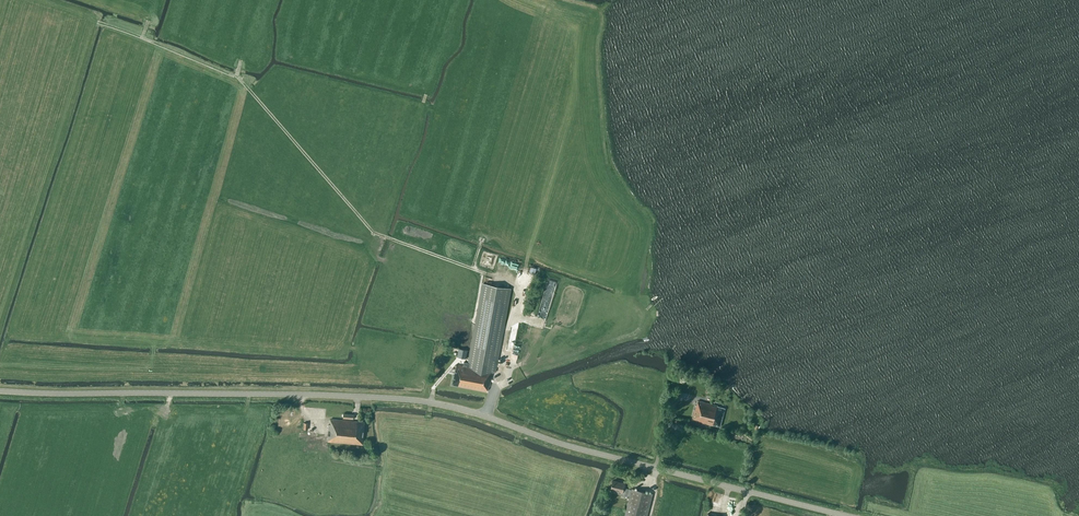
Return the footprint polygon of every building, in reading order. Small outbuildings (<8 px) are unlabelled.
[(510,288),(483,283),(475,325),(468,362),(463,361),(463,365),(456,364),(452,384),(487,391),(488,386),(489,386),(493,365),(496,365),(502,330),(510,288)] [(467,350),(458,348),(457,357),(466,359),(467,350)] [(718,405),(698,400),(697,405),(696,405),(692,420),(713,425),(720,426),(725,408),(717,406),(718,405)] [(327,441),(362,445),(364,422),(331,419),(330,424),(329,424),(327,441)] [(653,494),(632,488),(631,489),(624,487),(625,483),(613,480),(611,489),(622,492),(622,495),(629,497),(625,515),(647,515),(653,494)]
